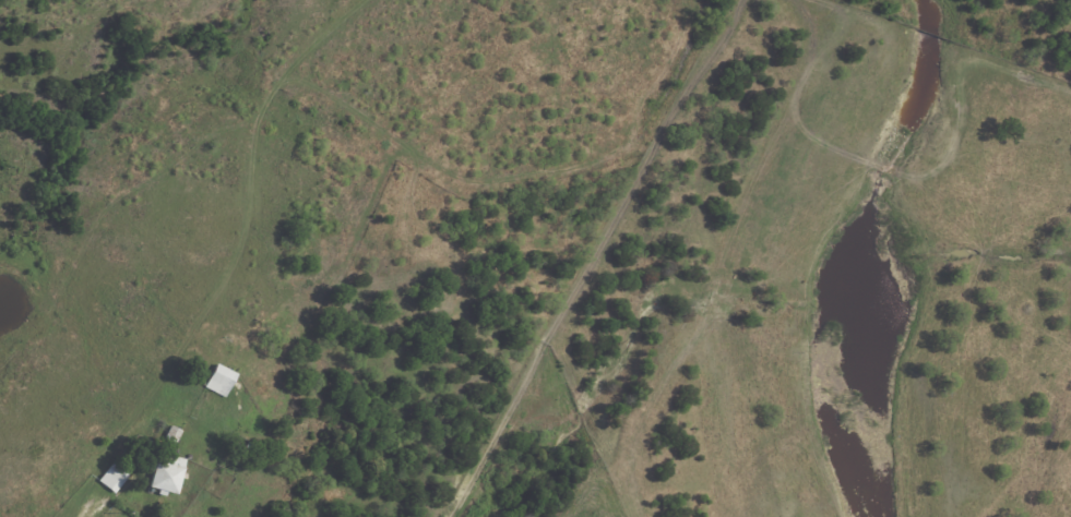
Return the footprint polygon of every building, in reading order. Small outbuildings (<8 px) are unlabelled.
[(204,388),(216,364),(236,375),(225,398),(204,388)] [(169,425),(180,431),(175,445),(163,440),(169,425)] [(248,443),(261,452),(257,458),(243,448),(248,443)] [(181,473),(176,495),(166,493),(165,497),(157,495),(158,491),(148,488),(153,473),(147,471),(150,462),(155,465),(158,453),(185,460),(181,473)] [(104,486),(98,481),(111,465),(118,470),(122,466),(131,473),(114,494),(104,486)]
